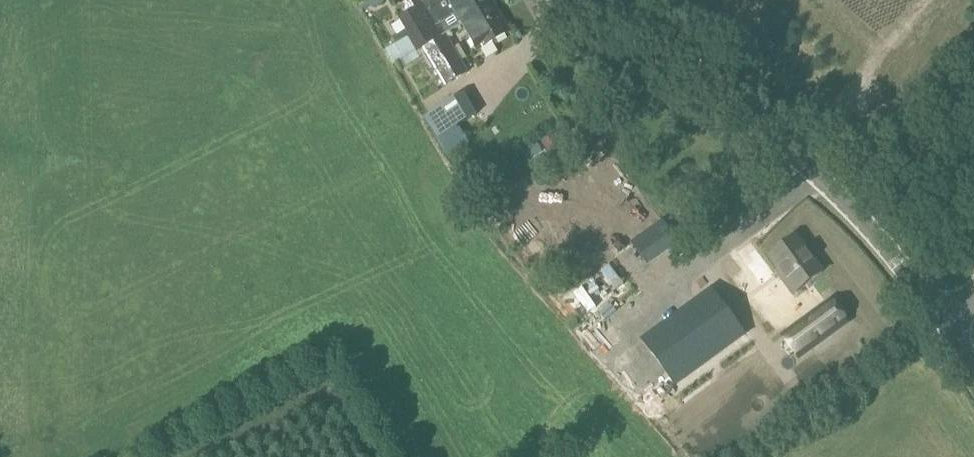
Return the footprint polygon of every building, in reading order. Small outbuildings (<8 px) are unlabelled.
[(362,11),(371,6),(374,10),(385,3),(383,0),(355,0),(362,11)] [(399,8),(422,47),(446,33),(427,0),(414,0),(399,8)] [(463,24),(488,9),(483,0),(447,0),(462,25),(463,24)] [(463,24),(479,51),(511,33),(491,0),(483,0),(488,9),(463,24)] [(421,48),(412,33),(386,49),(394,63),(421,48)] [(469,73),(447,35),(446,33),(422,47),(445,87),(469,73)] [(436,138),(476,115),(464,95),(424,118),(436,138)] [(443,158),(470,144),(465,135),(438,149),(443,158)] [(780,271),(777,273),(793,294),(823,272),(797,238),(770,257),(780,271)] [(725,317),(699,277),(631,323),(661,364),(725,317)] [(812,299),(802,307),(812,320),(845,299),(834,285),(824,291),(815,278),(802,288),(812,299)] [(627,389),(635,401),(647,393),(639,381),(627,389)]
